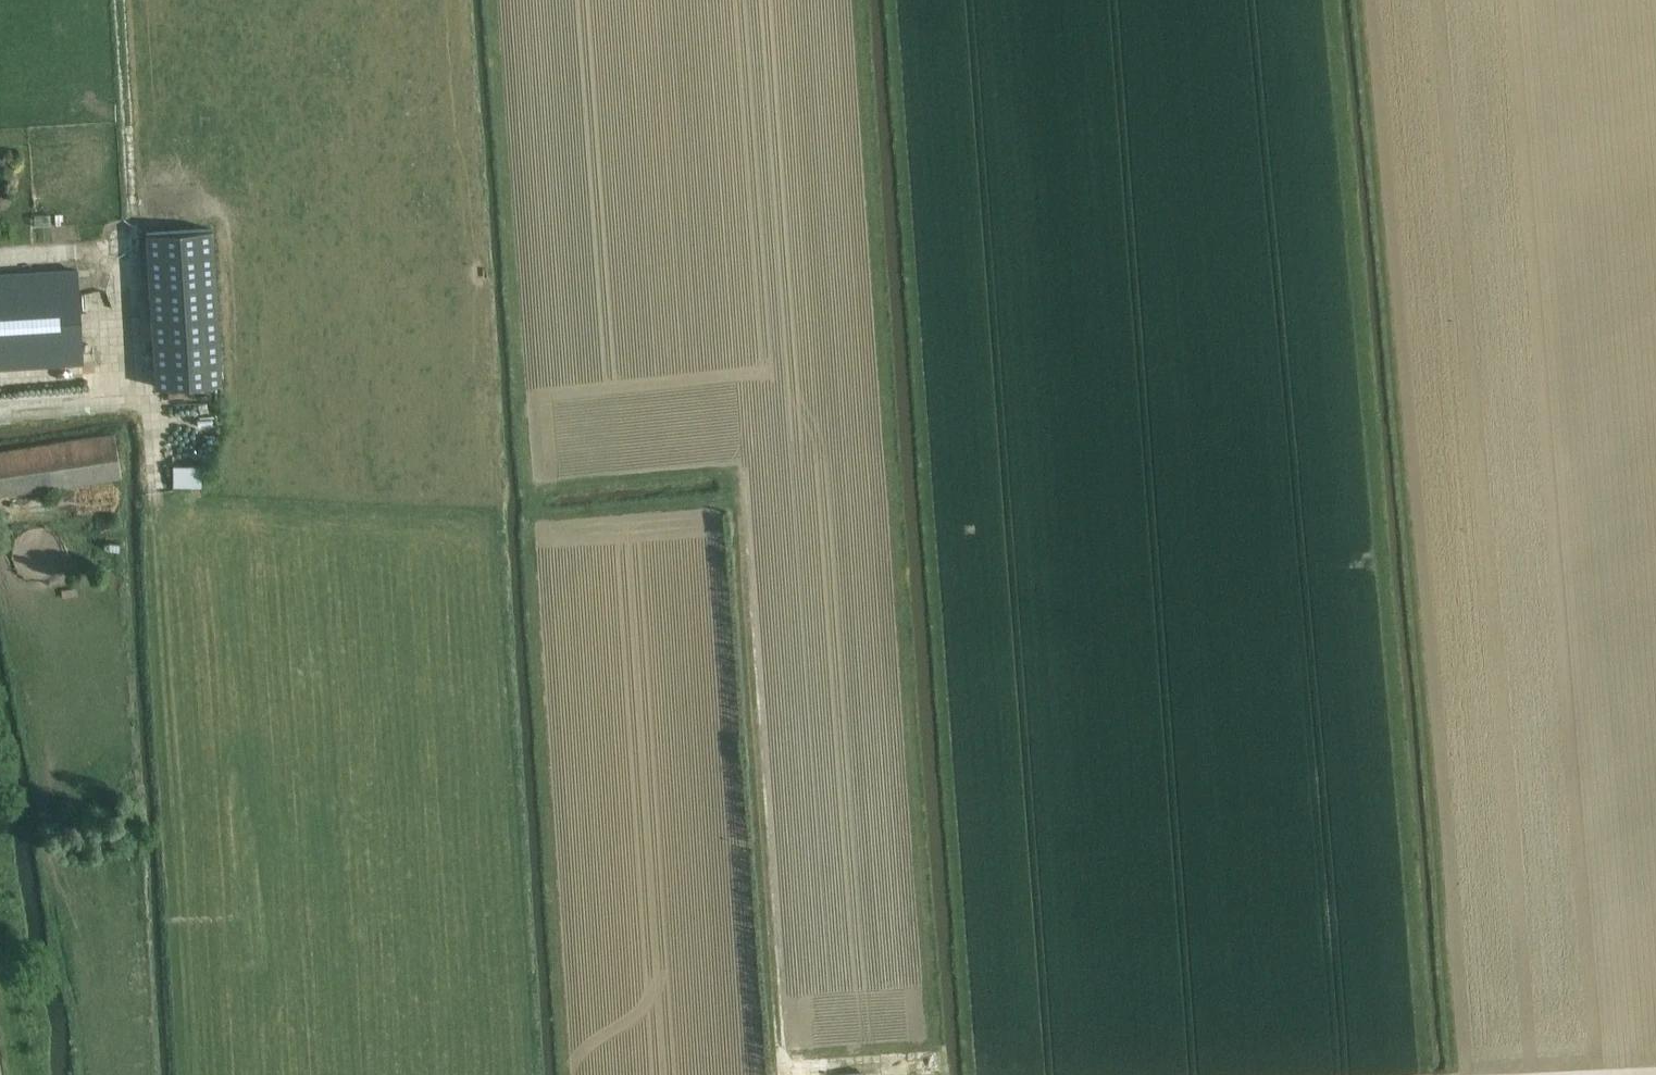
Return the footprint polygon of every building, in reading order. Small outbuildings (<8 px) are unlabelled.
[(155,386),(220,382),(211,228),(146,232),(155,386)] [(83,361),(78,270),(0,274),(0,366),(83,361)] [(121,477),(114,433),(0,451),(0,495),(121,477)]
